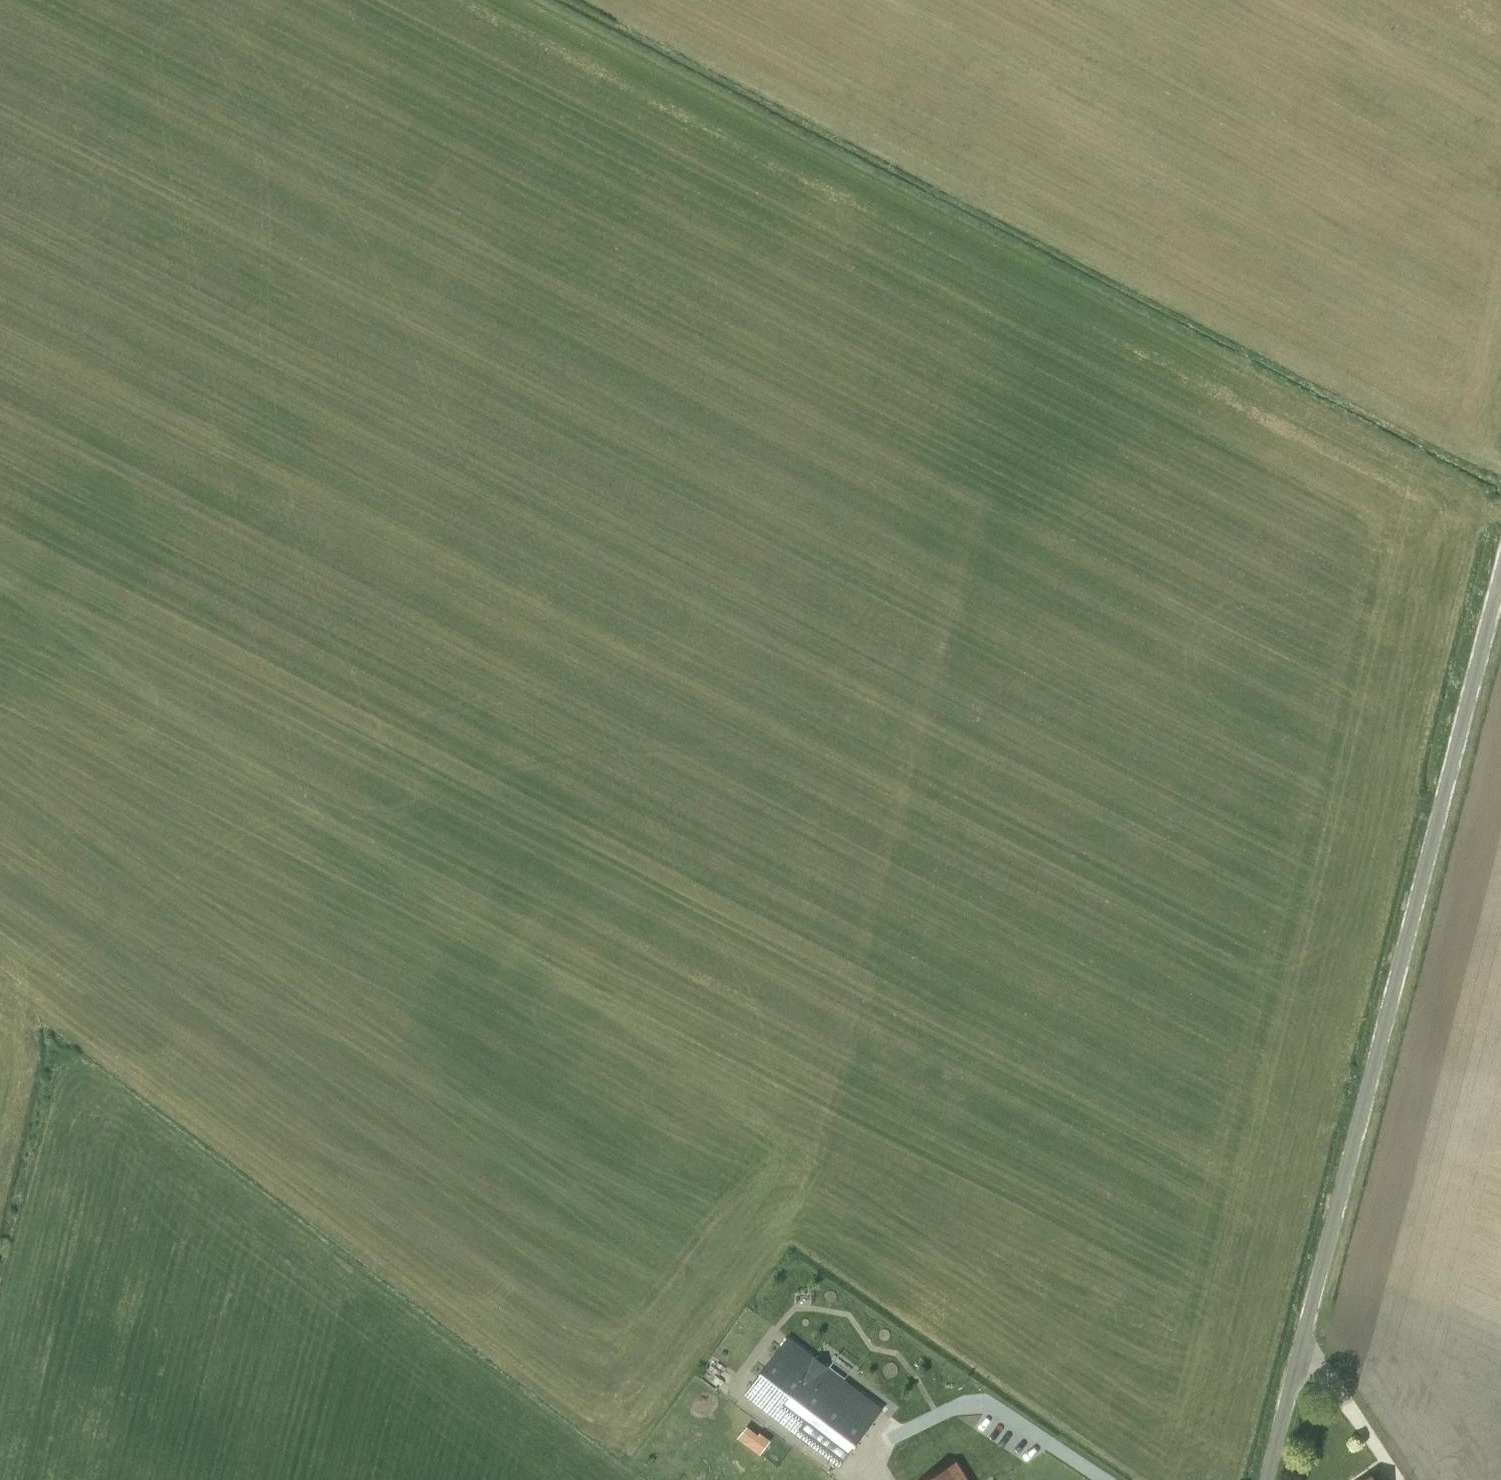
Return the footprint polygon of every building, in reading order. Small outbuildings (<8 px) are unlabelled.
[(787,1338),(782,1334),(777,1342),(782,1345),(744,1394),(840,1466),(883,1409),(788,1336),(787,1338)] [(747,1423),(738,1438),(762,1453),(771,1438),(747,1423)] [(956,1462),(927,1479),(967,1479),(956,1462)]
